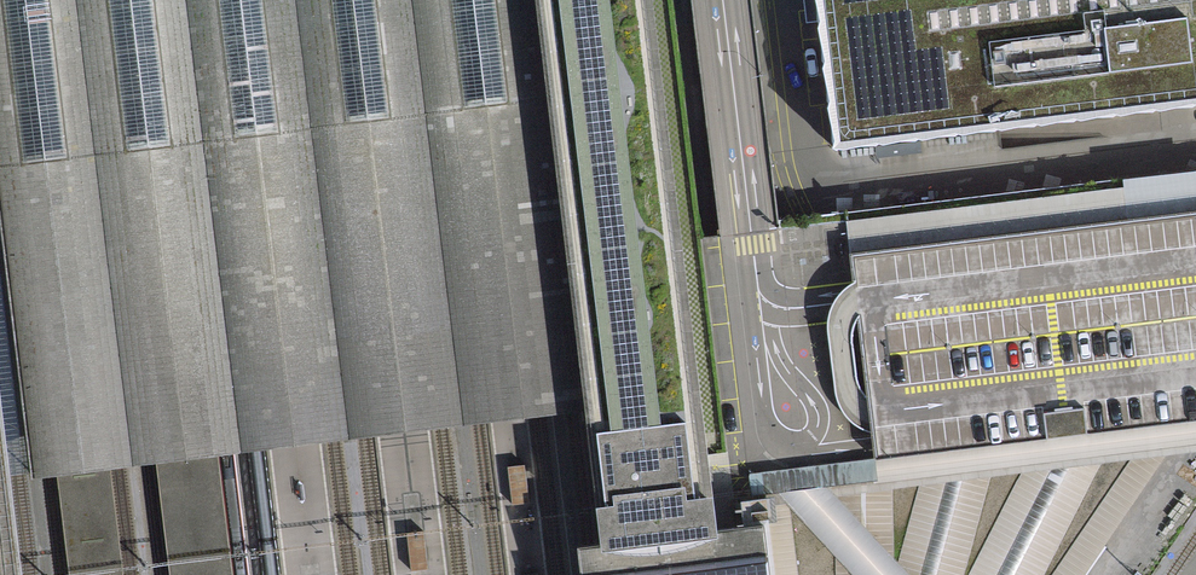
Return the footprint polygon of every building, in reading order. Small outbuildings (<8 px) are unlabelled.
[(224,469),(226,468),(250,465),(333,455),(362,451),(441,441),(482,436),(542,428),(592,422),(542,0),(0,0),(0,431),(7,495),(15,494),(45,491),(66,488),(117,482),(119,482),(147,478),(160,476),(224,469)] [(592,422),(603,494),(585,497),(590,548),(577,548),(580,574),(768,574),(763,522),(728,526),(713,528),(711,513),(709,493),(708,481),(681,244),(650,0),(542,0),(592,422)] [(841,152),(1195,109),(1195,0),(822,0),(841,152)] [(832,220),(834,237),(843,299),(844,306),(862,454),(863,463),(1067,437),(1194,421),(1195,421),(1195,174),(832,220)] [(1194,421),(1067,437),(863,463),(864,574),(865,574),(1088,574),(1194,421)] [(0,431),(0,574),(17,574),(7,495),(0,431)] [(509,505),(528,503),(525,465),(505,467),(509,505)] [(224,469),(160,476),(172,574),(236,574),(224,469)] [(117,482),(66,488),(76,574),(126,574),(117,482)] [(861,482),(759,495),(763,522),(768,574),(862,574),(861,482)] [(411,573),(430,571),(426,534),(407,535),(411,573)]
